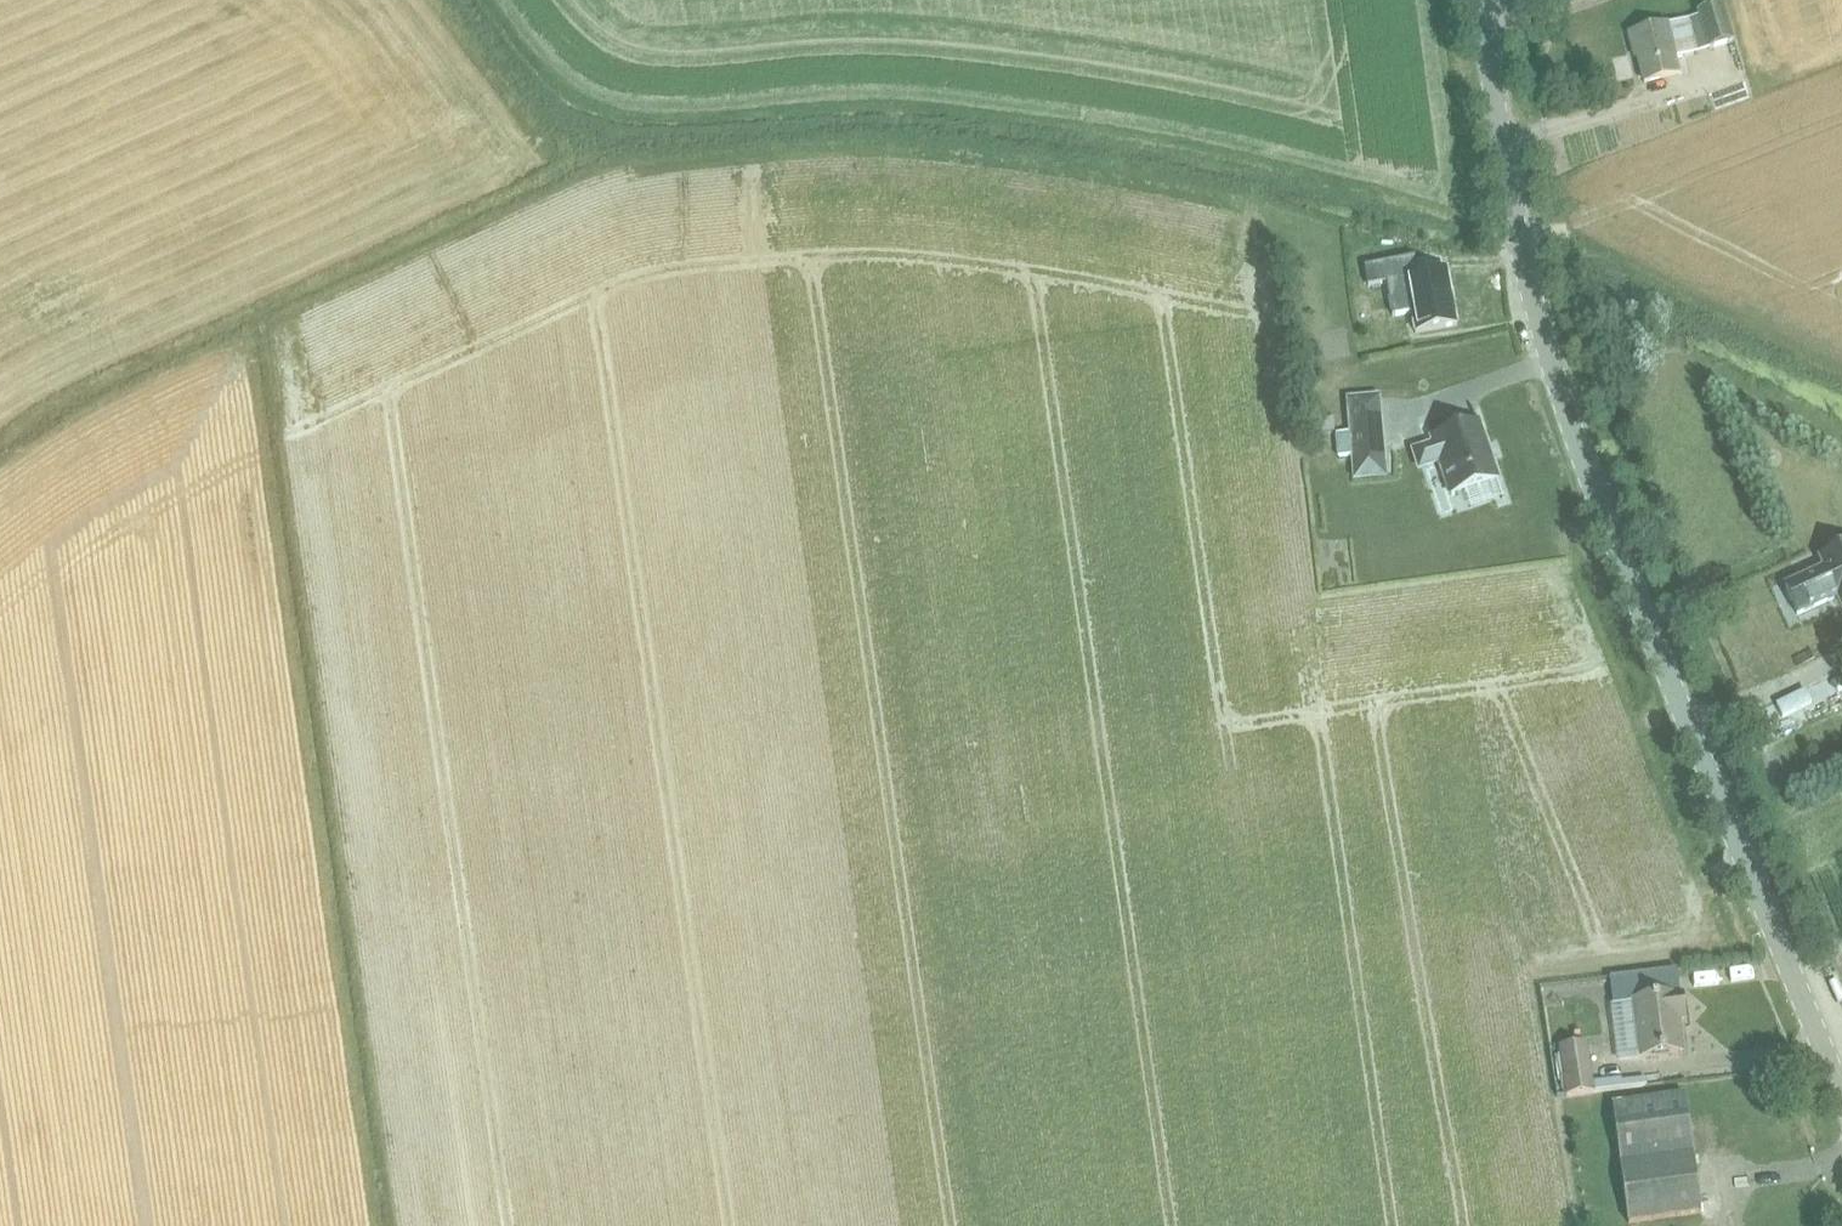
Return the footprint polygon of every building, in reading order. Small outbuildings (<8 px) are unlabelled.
[(1723,11),(1699,18),(1709,52),(1733,45),(1723,11)] [(1635,49),(1643,84),(1677,77),(1673,60),(1697,55),(1690,23),(1666,28),(1666,27),(1628,36),(1631,50),(1635,49)] [(1456,327),(1446,273),(1418,278),(1414,260),(1364,269),(1367,288),(1385,285),(1391,318),(1410,315),(1414,335),(1456,327)] [(1384,463),(1378,399),(1349,402),(1352,434),(1338,435),(1339,459),(1354,458),(1355,466),(1384,463)] [(1485,445),(1486,445),(1478,422),(1432,437),(1435,446),(1422,450),(1428,466),(1440,462),(1452,497),(1455,496),(1453,491),(1476,484),(1478,488),(1498,481),(1491,461),(1490,462),(1485,445)] [(1786,589),(1798,615),(1838,597),(1841,606),(1841,549),(1820,558),(1826,571),(1786,589)] [(1650,975),(1610,980),(1613,1006),(1641,1003),(1643,1022),(1639,1023),(1641,1040),(1643,1057),(1681,1053),(1677,1020),(1685,1019),(1683,1008),(1682,997),(1681,998),(1681,997),(1679,984),(1678,971),(1650,975)] [(1630,1038),(1610,1039),(1611,1057),(1631,1056),(1630,1038)] [(1587,1046),(1559,1050),(1564,1087),(1566,1097),(1594,1093),(1592,1083),(1587,1046)] [(1621,1079),(1592,1083),(1594,1093),(1646,1087),(1645,1079),(1621,1082),(1621,1079)] [(1627,1224),(1700,1213),(1683,1096),(1609,1107),(1627,1224)]
